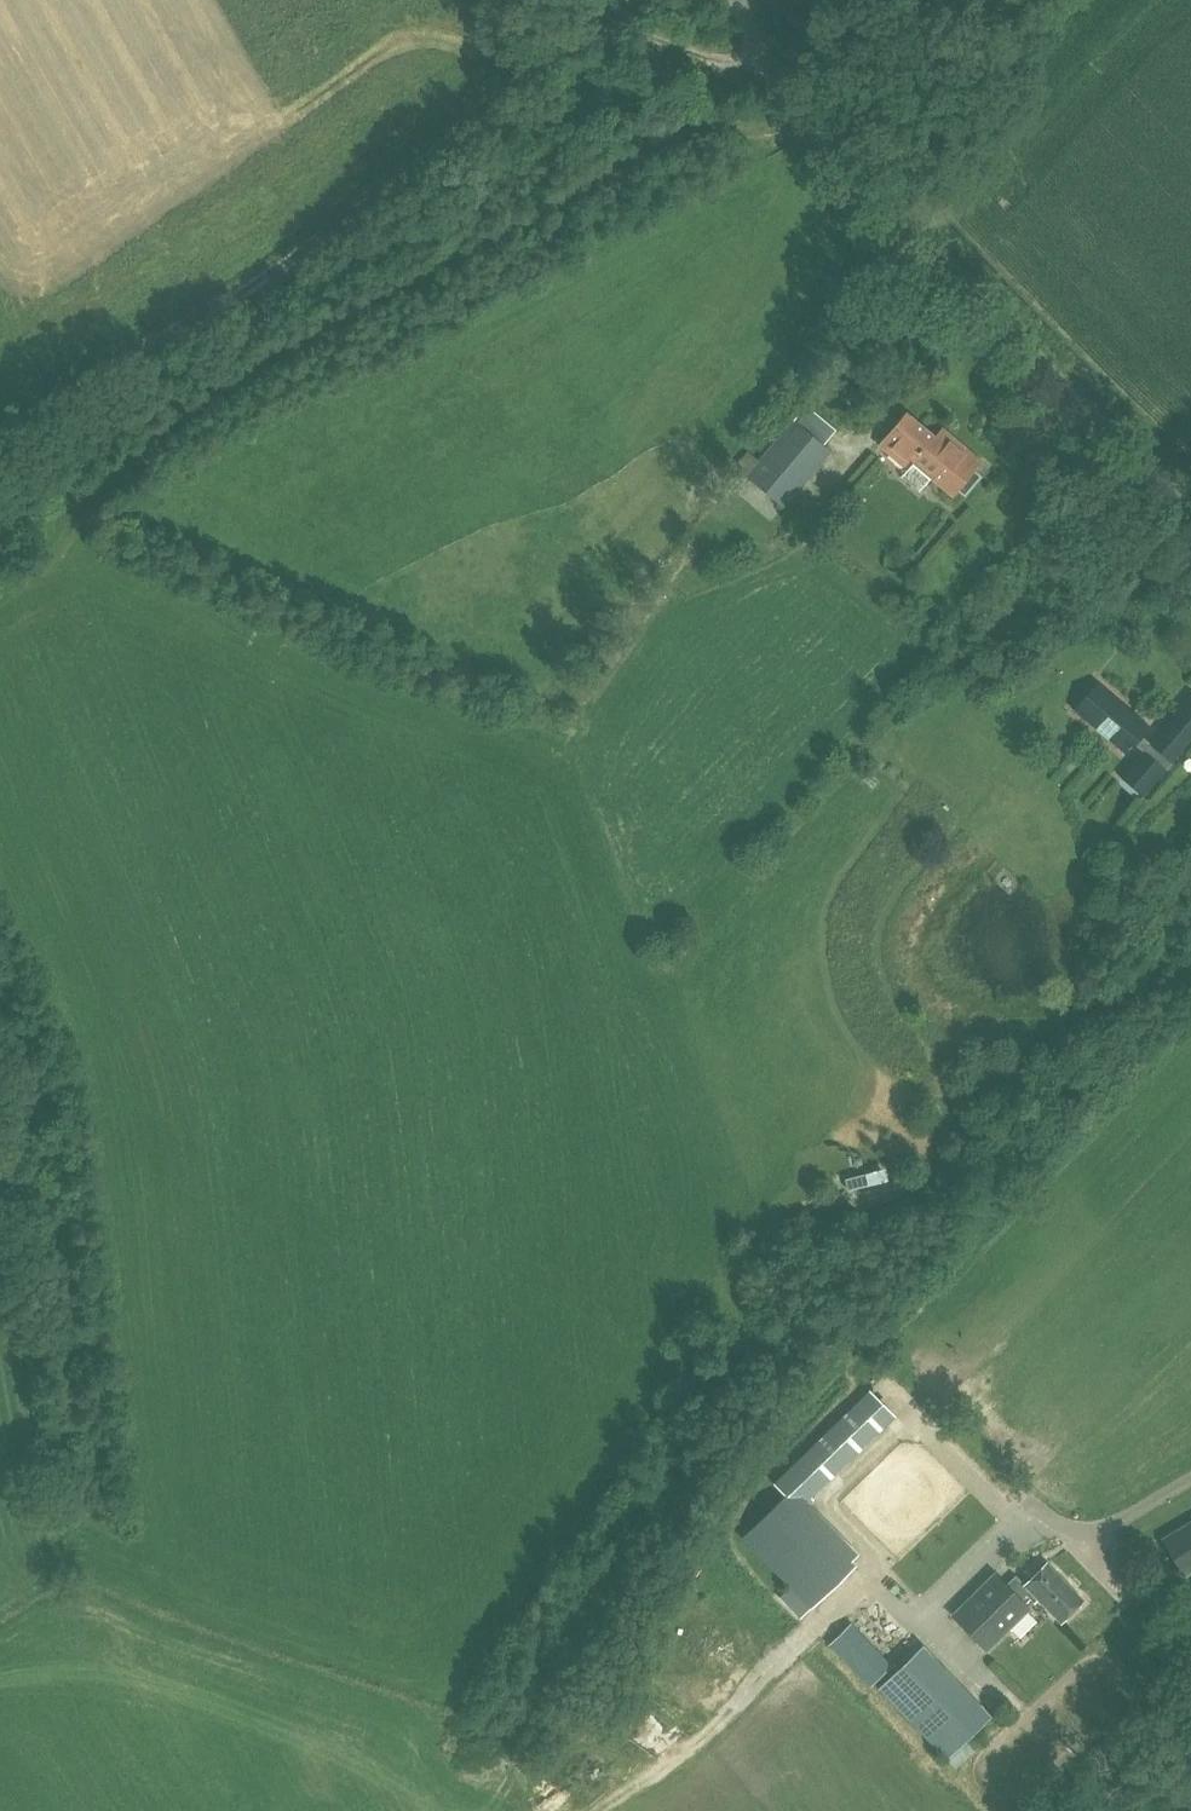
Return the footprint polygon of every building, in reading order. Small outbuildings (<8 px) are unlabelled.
[(835,432),(805,407),(748,476),(785,507),(831,451),(824,445),(835,432)] [(881,444),(910,469),(915,463),(952,495),(982,460),(944,428),(936,437),(908,412),(881,444)] [(875,485),(895,465),(885,455),(865,475),(875,485)] [(1083,717),(1127,755),(1136,745),(1143,751),(1121,777),(1094,809),(1116,828),(1143,796),(1190,740),(1190,695),(1150,743),(1143,736),(1151,727),(1098,681),(1074,709),(1083,717)] [(883,1169),(846,1178),(850,1193),(887,1183),(883,1169)] [(894,1414),(870,1389),(775,1483),(802,1510),(813,1499),(811,1497),(894,1414)] [(910,1539),(971,1483),(934,1443),(903,1471),(919,1488),(906,1500),(917,1512),(899,1528),(910,1539)] [(856,1564),(786,1495),(743,1538),(792,1587),(782,1596),(803,1617),(856,1564)] [(1183,1527),(1164,1537),(1186,1574),(1190,1571),(1190,1523),(1183,1527)] [(1046,1565),(1026,1586),(1024,1587),(1022,1591),(1027,1596),(1032,1601),(1036,1597),(1061,1622),(1082,1601),(1046,1565)] [(1026,1586),(1016,1577),(1005,1587),(987,1568),(941,1615),(973,1647),(1027,1596),(1022,1591),(1026,1586)] [(871,1686),(891,1667),(851,1624),(829,1644),(871,1686)] [(877,1689),(946,1760),(992,1716),(923,1645),(877,1689)] [(650,1709),(636,1730),(671,1752),(684,1730),(650,1709)]
